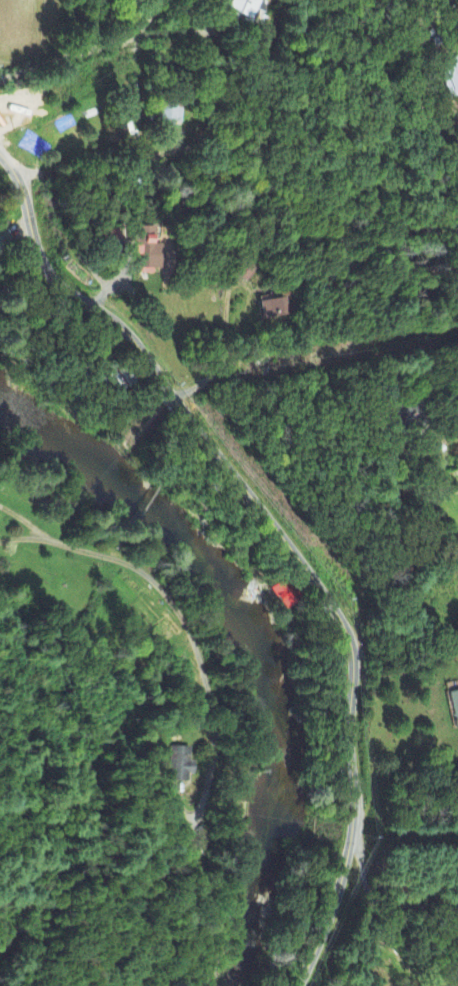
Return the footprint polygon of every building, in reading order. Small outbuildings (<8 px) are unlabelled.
[(264,0),(223,0),(219,9),(265,28),(269,18),(264,15),(270,2),(264,0)] [(435,66),(448,99),(457,96),(457,57),(435,66)] [(158,125),(180,125),(181,105),(159,104),(158,125)] [(154,228),(127,228),(127,243),(135,243),(134,271),(160,271),(161,244),(154,244),(154,228)] [(10,244),(1,229),(0,230),(0,250),(10,244)] [(261,320),(286,315),(283,298),(258,303),(261,320)] [(373,404),(391,424),(402,414),(407,420),(401,425),(413,439),(429,424),(414,408),(417,406),(410,398),(402,406),(388,391),(373,404)] [(267,589),(282,611),(297,601),(282,578),(267,589)] [(449,692),(453,729),(457,728),(457,691),(449,692)] [(190,782),(190,762),(188,762),(189,747),(171,747),(170,782),(190,782)]
